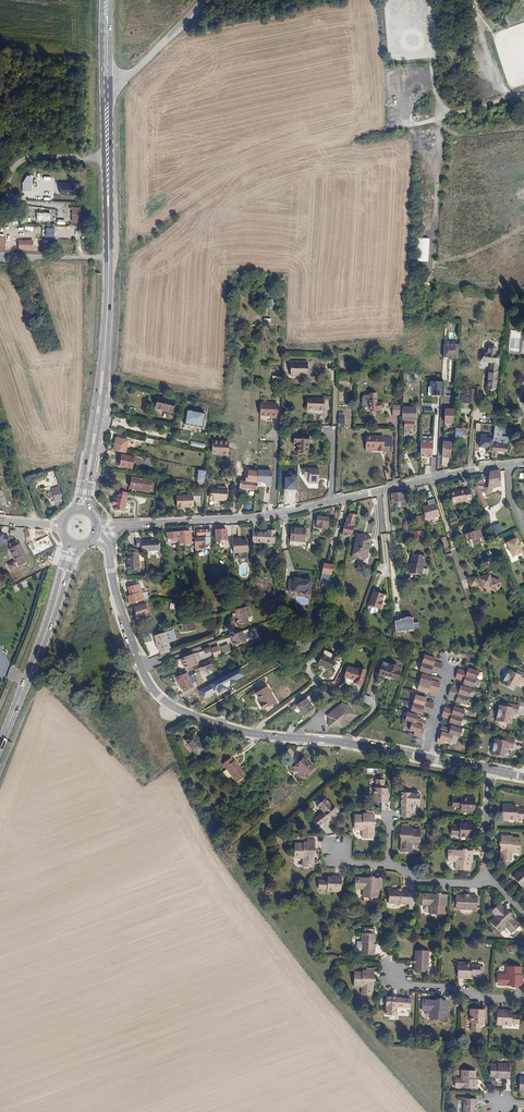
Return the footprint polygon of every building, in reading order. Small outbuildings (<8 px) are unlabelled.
[(31,190),(31,175),(27,175),(22,182),(22,190),(31,190)] [(61,184),(60,194),(74,195),(74,185),(61,184)] [(72,222),(82,222),(82,206),(72,206),(72,222)] [(56,212),(37,211),(37,221),(47,221),(47,224),(53,224),(53,217),(56,217),(56,212)] [(55,227),(46,227),(46,236),(55,236),(55,227)] [(428,262),(429,238),(418,238),(416,261),(428,262)] [(19,250),(33,250),(33,241),(19,240),(19,250)] [(509,353),(521,354),(523,331),(510,330),(509,353)] [(459,345),(444,343),(443,357),(458,358),(459,345)] [(500,354),(496,354),(497,347),(488,346),(488,352),(481,351),(480,362),(491,363),(490,369),(489,369),(487,389),(496,390),(500,354)] [(306,362),(289,363),(290,377),(307,376),(306,362)] [(441,396),(442,382),(431,381),(430,387),(432,387),(431,396),(441,396)] [(474,390),(465,390),(463,403),(473,404),(474,390)] [(369,400),(376,400),(376,394),(369,394),(369,395),(364,395),(362,396),(362,405),(364,407),(369,407),(369,400)] [(174,402),(157,398),(154,410),(171,414),(174,402)] [(325,399),(307,398),(307,409),(313,410),(313,412),(324,412),(325,399)] [(369,400),(369,407),(369,411),(375,411),(375,409),(380,409),(380,403),(376,403),(376,400),(369,400)] [(278,404),(261,404),(261,415),(278,416),(278,404)] [(416,419),(416,408),(402,408),(402,409),(402,415),(402,417),(402,419),(404,419),(413,420),(416,419)] [(454,409),(446,409),(445,423),(453,424),(454,409)] [(204,414),(188,410),(185,423),(202,427),(204,414)] [(413,420),(404,419),(404,428),(410,429),(410,427),(413,427),(413,420)] [(468,423),(456,423),(455,433),(467,434),(468,423)] [(501,426),(494,425),(493,435),(500,436),(501,426)] [(307,454),(308,437),(293,436),(293,442),(296,442),(296,454),(307,454)] [(493,443),(493,438),(480,436),(479,447),(487,448),(487,452),(492,452),(493,443)] [(128,440),(116,437),(113,450),(125,453),(128,440)] [(384,437),(366,437),(366,451),(372,451),(372,449),(384,449),(384,437)] [(421,440),(420,457),(433,457),(433,440),(421,440)] [(229,442),(213,441),(212,454),(228,456),(229,442)] [(452,442),(443,441),(442,457),(451,458),(452,442)] [(508,445),(493,443),(492,452),(491,457),(497,457),(498,452),(507,453),(508,445)] [(134,457),(122,455),(120,467),(132,469),(134,457)] [(318,484),(319,468),(300,467),(300,474),(309,475),(309,483),(318,484)] [(199,470),(198,484),(206,485),(207,470),(199,470)] [(258,471),(249,470),(248,478),(245,478),(245,481),(251,482),(258,482),(258,471)] [(272,470),(258,470),(258,471),(258,482),(266,483),(266,485),(272,486),(272,470)] [(482,490),(482,491),(488,492),(490,490),(491,486),(500,486),(499,470),(489,472),(487,486),(487,488),(483,488),(482,490)] [(292,478),(286,478),(285,492),(297,492),(298,475),(292,475),(292,478)] [(129,488),(136,489),(136,491),(149,493),(151,479),(131,476),(129,488)] [(241,480),(240,488),(257,490),(258,482),(251,482),(245,481),(241,480)] [(62,496),(60,487),(52,489),(53,492),(48,493),(49,498),(54,497),(57,505),(63,504),(60,497),(62,496)] [(226,489),(211,488),(211,499),(226,500),(226,489)] [(463,488),(448,491),(451,502),(465,498),(465,499),(470,498),(468,488),(463,489),(463,488)] [(483,488),(474,488),(480,501),(484,499),(480,489),(482,490),(483,488)] [(118,494),(115,494),(114,502),(112,502),(112,507),(115,507),(114,510),(125,512),(128,493),(119,491),(118,494)] [(406,500),(404,500),(404,492),(391,493),(392,501),(396,501),(396,506),(406,505),(406,500)] [(194,495),(177,495),(177,507),(194,507),(194,495)] [(435,502),(423,506),(427,519),(439,515),(435,502)] [(350,535),(355,514),(349,513),(349,515),(347,515),(346,522),(344,521),(342,530),(340,530),(339,533),(350,535)] [(499,520),(491,523),(494,531),(502,528),(499,520)] [(305,528),(290,526),(288,543),(298,544),(298,542),(303,542),(305,528)] [(227,528),(215,529),(216,540),(228,539),(227,528)] [(210,529),(197,530),(197,538),(205,538),(205,544),(210,543),(210,529)] [(469,539),(470,544),(481,541),(479,536),(481,535),(479,529),(468,532),(470,539),(469,539)] [(190,530),(179,531),(179,537),(181,537),(181,539),(184,539),(184,537),(190,536),(190,530)] [(252,531),(252,542),(274,543),(275,530),(267,530),(267,531),(252,531)] [(172,537),(172,541),(177,541),(177,537),(179,537),(179,531),(167,531),(167,537),(172,537)] [(421,531),(413,531),(414,540),(422,539),(421,531)] [(370,536),(357,533),(354,552),(367,555),(370,536)] [(47,536),(42,538),(48,551),(54,548),(47,536)] [(181,537),(179,537),(179,542),(183,542),(184,545),(191,545),(190,536),(184,537),(184,539),(181,539),(181,537)] [(520,545),(518,540),(517,541),(515,536),(505,540),(511,555),(521,551),(519,546),(520,545)] [(28,545),(34,558),(48,551),(42,538),(28,545)] [(136,547),(141,547),(141,551),(160,550),(159,539),(141,540),(141,538),(136,539),(136,547)] [(233,541),(234,553),(247,553),(247,540),(233,541)] [(10,549),(17,562),(15,563),(14,561),(8,564),(11,570),(19,566),(29,561),(20,544),(19,545),(17,541),(9,545),(11,549),(10,549)] [(140,569),(139,551),(129,552),(129,556),(128,556),(129,570),(140,569)] [(421,574),(424,555),(412,553),(411,562),(412,562),(410,573),(421,574)] [(334,562),(325,560),(323,569),(332,571),(334,562)] [(484,576),(476,578),(475,575),(467,578),(470,586),(478,584),(479,586),(481,585),(482,588),(485,587),(485,586),(488,585),(496,589),(497,588),(499,588),(501,584),(500,583),(501,581),(493,577),(492,578),(490,577),(489,575),(484,577),(484,576)] [(310,594),(312,580),(300,579),(300,578),(294,577),(293,579),(292,592),(310,594)] [(467,579),(461,581),(464,590),(469,588),(467,579)] [(145,600),(140,583),(126,587),(129,595),(127,596),(129,604),(145,600)] [(384,595),(373,591),(369,605),(378,608),(381,609),(383,604),(381,603),(384,595)] [(144,604),(134,607),(137,616),(147,613),(144,604)] [(378,608),(369,605),(367,607),(368,610),(369,612),(373,613),(376,613),(377,611),(378,608)] [(247,622),(244,607),(231,610),(232,616),(235,616),(237,625),(247,622)] [(400,621),(394,622),(395,632),(414,630),(414,629),(413,623),(413,619),(410,619),(410,618),(405,618),(405,619),(400,620),(400,621)] [(195,622),(185,623),(185,632),(196,631),(195,622)] [(159,651),(160,651),(161,654),(171,650),(167,641),(175,638),(171,628),(153,635),(159,651)] [(242,631),(230,636),(234,646),(246,642),(242,631)] [(229,644),(221,646),(223,654),(231,652),(229,644)] [(221,654),(218,647),(211,650),(214,656),(221,654)] [(328,650),(323,659),(335,666),(342,653),(337,651),(336,654),(328,650)] [(204,651),(196,654),(198,659),(206,656),(204,651)] [(424,653),(421,661),(441,667),(442,662),(434,659),(435,656),(424,653)] [(181,659),(185,669),(193,666),(198,664),(194,654),(181,659)] [(198,664),(193,666),(194,669),(200,667),(201,670),(203,669),(204,671),(213,668),(209,660),(198,664)] [(439,671),(441,667),(421,661),(419,668),(430,672),(431,669),(439,671)] [(349,672),(359,676),(359,679),(366,681),(371,666),(364,664),(363,666),(353,662),(349,672)] [(392,663),(391,668),(383,665),(380,674),(386,676),(387,675),(400,678),(402,671),(398,670),(400,666),(392,663)] [(458,667),(457,672),(476,678),(479,669),(468,667),(466,669),(458,667)] [(241,668),(198,690),(203,699),(215,693),(217,696),(228,690),(227,688),(230,686),(230,687),(237,683),(236,681),(245,676),(241,668)] [(518,669),(517,672),(510,668),(502,682),(514,689),(519,680),(523,682),(523,672),(518,669)] [(476,678),(457,672),(455,676),(464,679),(463,682),(474,685),(476,678)] [(193,688),(187,673),(175,678),(177,683),(179,683),(183,692),(193,688)] [(419,680),(439,686),(440,681),(432,679),(432,676),(421,673),(419,680)] [(439,686),(419,680),(417,688),(428,691),(429,689),(437,691),(439,686)] [(451,684),(449,689),(469,695),(471,687),(460,684),(459,687),(451,684)] [(276,702),(267,687),(256,693),(262,703),(259,705),(263,710),(276,702)] [(317,689),(314,691),(319,698),(322,695),(317,689)] [(469,695),(449,689),(448,694),(456,697),(455,700),(466,703),(469,695)] [(413,701),(432,707),(434,702),(426,700),(426,697),(415,693),(413,701)] [(371,705),(373,697),(365,695),(363,703),(371,705)] [(305,699),(297,705),(305,716),(313,710),(305,699)] [(432,707),(413,701),(410,709),(422,712),(422,709),(431,712),(432,707)] [(520,703),(508,701),(507,705),(500,704),(496,719),(510,722),(512,712),(518,713),(520,703)] [(343,728),(357,715),(349,704),(342,702),(326,715),(328,727),(343,728)] [(444,706),(443,710),(462,716),(465,708),(454,705),(453,708),(444,706)] [(462,716),(443,710),(441,715),(450,717),(449,721),(460,724),(462,716)] [(412,721),(424,725),(425,719),(417,717),(418,714),(407,711),(405,718),(412,721)] [(424,725),(412,721),(409,728),(414,730),(413,734),(420,736),(424,725)] [(441,724),(440,729),(441,730),(452,733),(459,735),(462,727),(451,724),(449,727),(441,724)] [(441,730),(441,733),(439,733),(436,741),(444,743),(445,739),(450,741),(452,733),(441,730)] [(193,732),(184,739),(187,744),(196,755),(205,748),(193,732)] [(502,741),(495,739),(492,755),(505,757),(507,747),(514,748),(515,739),(503,737),(502,741)] [(299,770),(309,761),(306,757),(295,766),(299,770)] [(231,758),(223,764),(225,767),(236,782),(246,775),(235,760),(233,761),(231,758)] [(309,761),(299,770),(304,776),(315,767),(309,761)] [(376,779),(376,788),(374,788),(373,788),(373,802),(381,802),(388,803),(389,803),(389,794),(389,793),(388,793),(388,788),(385,788),(385,779),(376,779)] [(401,793),(401,794),(401,797),(401,799),(401,802),(400,804),(401,804),(401,810),(401,817),(402,817),(411,817),(411,810),(411,804),(413,805),(417,805),(419,805),(419,794),(415,794),(411,793),(406,793),(401,793)] [(461,799),(452,799),(452,807),(452,808),(461,808),(461,811),(461,812),(466,812),(466,813),(475,813),(475,812),(475,805),(475,797),(461,797),(461,799)] [(338,813),(339,812),(339,811),(336,808),(332,804),(329,801),(327,798),(318,805),(319,806),(322,809),(323,811),(318,815),(313,819),(319,826),(319,827),(325,822),(325,823),(330,819),(332,818),(334,816),(336,815),(338,813)] [(523,819),(523,809),(517,809),(517,806),(512,806),(512,805),(503,805),(503,813),(503,820),(503,821),(517,821),(517,820),(517,819),(523,819)] [(373,838),(374,831),(374,824),(376,824),(376,823),(376,822),(376,820),(374,820),(375,813),(374,813),(363,813),(363,814),(355,814),(354,829),(362,830),(362,838),(370,838),(373,838)] [(450,834),(450,835),(459,835),(459,837),(459,838),(473,838),(474,831),(474,823),(465,822),(465,823),(460,823),(460,826),(451,826),(450,834)] [(400,852),(401,852),(403,852),(412,853),(412,845),(421,845),(422,830),(413,829),(414,828),(414,827),(413,827),(403,827),(402,827),(401,833),(400,833),(400,834),(400,835),(399,837),(401,837),(401,844),(400,852)] [(501,860),(504,860),(512,861),(512,853),(521,853),(521,852),(521,837),(513,837),(513,835),(512,835),(502,835),(501,835),(501,841),(499,841),(499,842),(499,844),(499,845),(499,846),(501,846),(501,852),(501,860)] [(314,867),(314,859),(314,853),(316,853),(316,852),(316,851),(316,849),(316,848),(314,848),(315,842),(315,839),(307,839),(307,842),(303,841),(303,842),(303,843),(295,843),(294,858),(294,859),(303,859),(302,867),(311,867),(313,867),(314,867)] [(449,850),(448,850),(448,851),(448,853),(448,861),(456,862),(455,870),(456,870),(471,871),(472,863),(473,863),(473,862),(474,852),(474,851),(467,851),(467,849),(465,849),(464,849),(463,849),(463,851),(456,850),(449,850)] [(523,868),(523,867),(520,871),(520,870),(519,870),(513,876),(513,877),(518,882),(523,888),(523,887),(523,868)] [(318,889),(327,890),(327,891),(327,892),(341,893),(341,892),(341,885),(342,877),(333,876),(333,877),(328,877),(328,880),(319,880),(318,889)] [(356,877),(356,878),(356,880),(355,889),(363,889),(363,897),(378,898),(379,890),(380,890),(381,890),(381,879),(381,878),(375,878),(375,876),(374,876),(373,876),(371,876),(370,876),(370,878),(364,878),(356,877)] [(397,889),(389,889),(389,890),(389,893),(388,893),(387,899),(388,899),(389,899),(389,903),(389,904),(409,904),(410,893),(410,891),(410,890),(402,890),(402,889),(402,888),(397,888),(397,889)] [(409,904),(409,909),(417,909),(418,893),(410,893),(409,904)] [(423,894),(422,897),(422,905),(430,905),(430,914),(445,914),(446,906),(447,906),(448,895),(441,894),(442,893),(441,893),(439,893),(438,893),(437,893),(437,894),(430,894),(423,894)] [(465,895),(457,894),(457,895),(456,908),(456,909),(477,910),(477,909),(477,896),(477,895),(469,895),(469,894),(465,894),(465,895)] [(520,926),(515,920),(511,915),(512,914),(512,913),(511,912),(510,911),(509,911),(508,912),(503,907),(500,903),(500,904),(492,911),(495,914),(496,916),(490,921),(500,933),(506,928),(511,934),(518,928),(520,926)] [(376,942),(376,934),(375,934),(375,928),(363,927),(362,934),(361,934),(361,942),(357,942),(357,951),(361,951),(361,954),(375,955),(376,947),(377,947),(377,943),(377,942),(376,942)] [(416,950),(415,950),(415,958),(414,958),(414,959),(413,963),(414,963),(414,971),(415,971),(428,972),(429,972),(430,951),(429,951),(425,951),(426,950),(425,950),(419,949),(419,950),(419,951),(416,950)] [(481,966),(481,965),(472,965),(472,963),(458,962),(458,963),(458,970),(457,978),(466,979),(467,979),(467,978),(472,978),(472,977),(472,974),(481,975),(481,974),(481,966)] [(498,985),(506,986),(512,986),(512,988),(513,988),(514,988),(516,988),(517,986),(523,987),(523,986),(523,975),(522,975),(522,967),(507,966),(506,974),(498,974),(498,982),(498,985)] [(373,996),(373,988),(374,981),(376,982),(376,981),(376,979),(376,978),(376,977),(374,977),(374,971),(374,970),(363,970),(363,972),(354,971),(354,986),(354,987),(362,987),(361,995),(370,996),(372,996),(373,996)] [(388,996),(386,996),(386,997),(386,1001),(386,1007),(386,1011),(386,1014),(386,1015),(397,1015),(397,1013),(397,1010),(397,1008),(403,1008),(410,1008),(411,999),(411,998),(404,998),(398,997),(396,997),(393,996),(391,996),(388,996)] [(423,999),(423,1000),(423,1003),(422,1011),(430,1011),(430,1020),(445,1020),(446,1012),(447,1012),(448,1012),(448,1001),(442,1000),(442,999),(441,999),(440,999),(438,998),(437,998),(437,1000),(431,1000),(423,999)] [(472,1023),(471,1032),(472,1032),(480,1032),(481,1032),(481,1023),(484,1023),(485,1023),(485,1018),(486,1009),(485,1009),(478,1009),(470,1009),(469,1023),(470,1023),(472,1023)] [(511,1023),(520,1024),(520,1023),(520,1015),(511,1014),(511,1011),(507,1010),(506,1010),(497,1009),(497,1010),(497,1017),(497,1024),(497,1025),(511,1026),(511,1025),(511,1023)] [(498,1064),(491,1064),(491,1065),(490,1077),(490,1078),(497,1078),(497,1079),(498,1079),(510,1079),(511,1071),(511,1064),(511,1063),(498,1063),(498,1064)] [(455,1079),(455,1088),(455,1089),(460,1089),(460,1088),(469,1088),(477,1089),(478,1080),(478,1079),(477,1079),(476,1079),(476,1071),(461,1071),(460,1078),(455,1077),(455,1079)] [(477,1099),(476,1099),(474,1099),(474,1098),(474,1097),(473,1097),(468,1097),(467,1097),(467,1099),(464,1099),(463,1099),(463,1111),(477,1111),(477,1110),(477,1105),(477,1099)]
